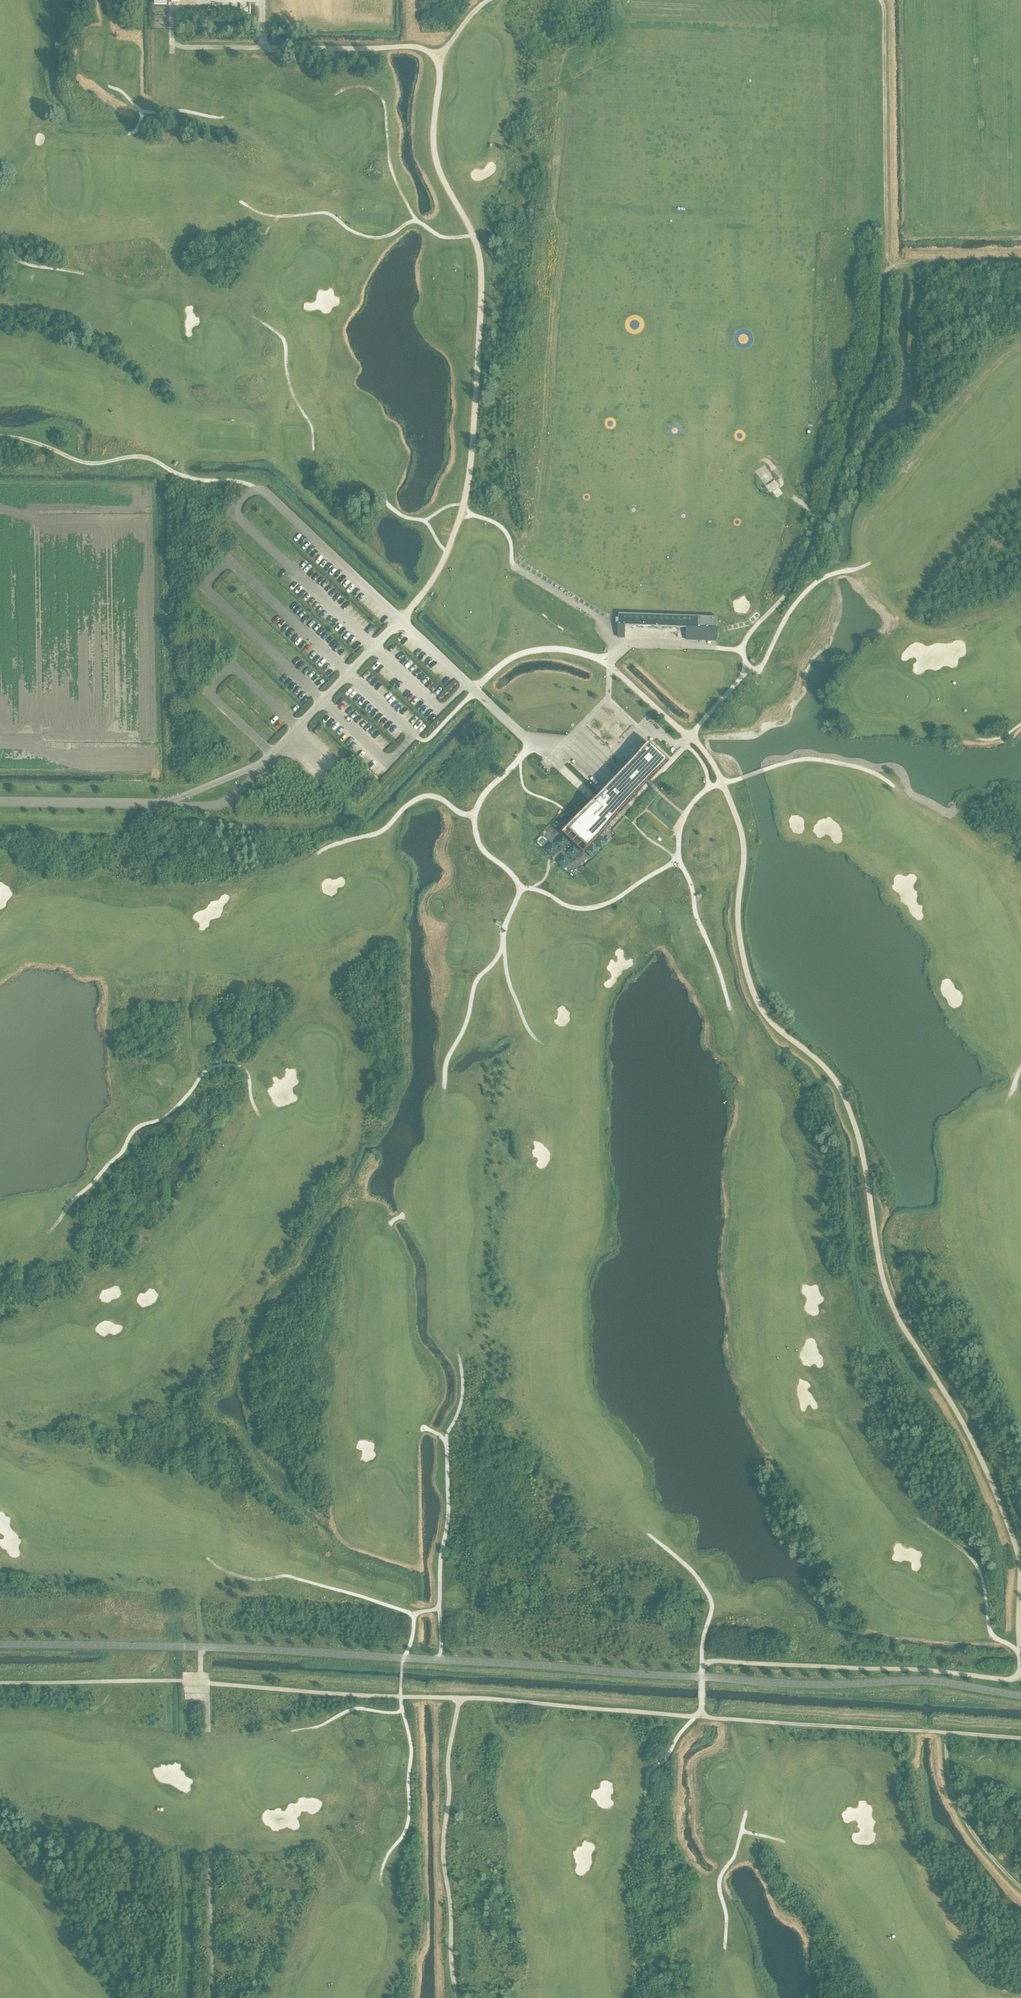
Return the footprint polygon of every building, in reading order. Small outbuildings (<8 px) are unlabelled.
[(612,621),(611,637),(618,637),(625,637),(626,633),(619,632),(619,621),(612,621)] [(632,626),(632,638),(681,640),(682,627),(632,626)] [(688,628),(688,640),(716,641),(717,629),(688,628)] [(580,816),(567,829),(587,848),(607,826),(669,762),(649,743),(580,816)]
